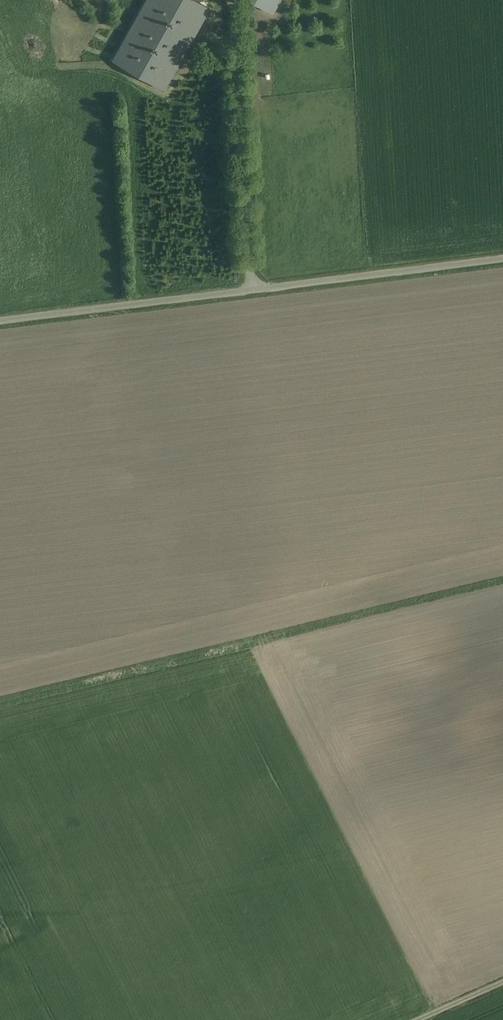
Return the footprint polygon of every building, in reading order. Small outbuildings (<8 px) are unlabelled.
[(209,8),(194,0),(145,0),(112,60),(165,89),(209,8)] [(274,10),(279,0),(255,0),(274,10)]
